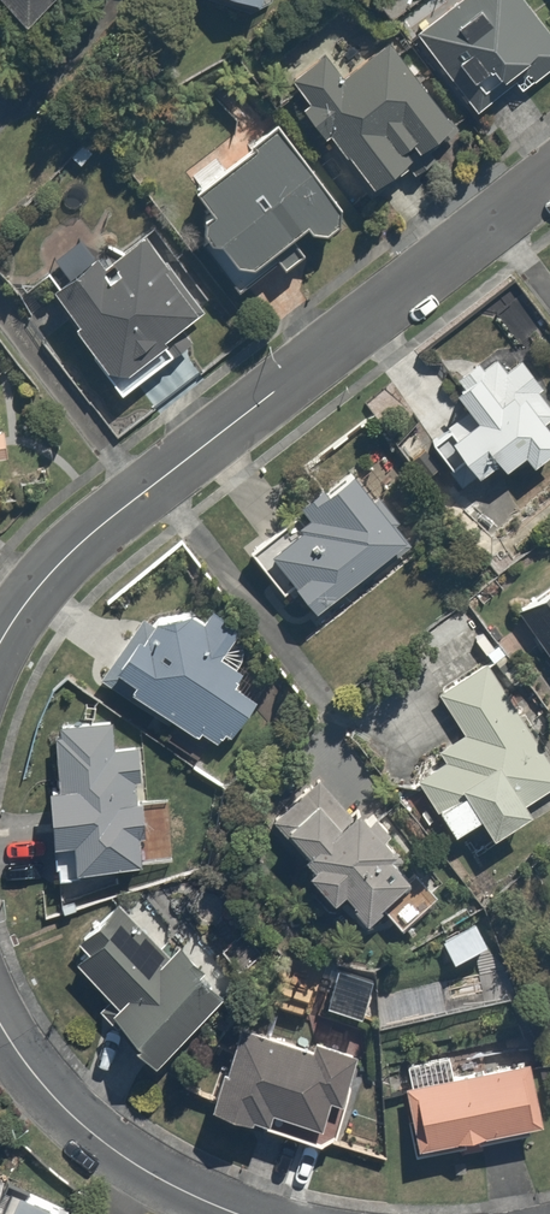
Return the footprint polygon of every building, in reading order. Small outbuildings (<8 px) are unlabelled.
[(28,21),(47,0),(6,0),(28,21)] [(416,31),(477,107),(522,70),(530,80),(549,64),(549,12),(540,0),(455,0),(416,31)] [(341,46),(288,87),(369,193),(455,128),(385,36),(352,61),(341,46)] [(277,120),(191,189),(210,213),(195,225),(244,288),(297,246),(290,237),(308,223),(315,232),(346,207),(277,120)] [(101,254),(48,292),(119,388),(173,348),(162,334),(211,297),(164,233),(113,271),(101,254)] [(443,375),(471,413),(444,433),(474,473),(497,456),(503,464),(524,449),(536,465),(549,455),(549,398),(519,356),(510,363),(492,339),(443,375)] [(304,506),(245,546),(275,591),(294,579),(312,604),(410,538),(356,458),(298,497),(304,506)] [(515,602),(549,648),(549,577),(515,602)] [(153,610),(112,660),(134,676),(127,685),(200,737),(206,729),(221,740),(261,683),(221,655),(242,626),(209,602),(204,609),(153,610)] [(484,658),(436,687),(463,729),(437,746),(444,757),(417,775),(452,830),(479,813),(491,832),(532,805),(528,799),(549,785),(549,761),(484,658)] [(115,720),(59,722),(59,781),(46,782),(50,876),(80,875),(79,865),(174,861),(172,803),(147,803),(145,747),(116,748),(115,720)] [(317,773),(274,812),(308,849),(299,857),(336,897),(343,891),(364,915),(385,896),(397,910),(421,889),(395,860),(403,854),(394,844),(401,838),(365,797),(350,810),(317,773)] [(105,904),(66,941),(115,1000),(109,1006),(136,1033),(129,1039),(155,1066),(246,980),(197,927),(177,946),(127,894),(110,910),(105,904)] [(480,968),(439,977),(447,1013),(487,1004),(480,968)] [(302,1045),(242,1025),(229,1065),(221,1063),(209,1103),(250,1116),(252,1109),(269,1114),(271,1108),(318,1123),(328,1092),(341,1096),(358,1039),(309,1024),(302,1045)] [(527,1041),(399,1066),(417,1159),(446,1153),(445,1146),(462,1143),(463,1151),(484,1147),(482,1141),(533,1131),(531,1122),(542,1120),(527,1041)] [(3,1171),(0,1176),(0,1213),(69,1213),(73,1207),(3,1171)]
